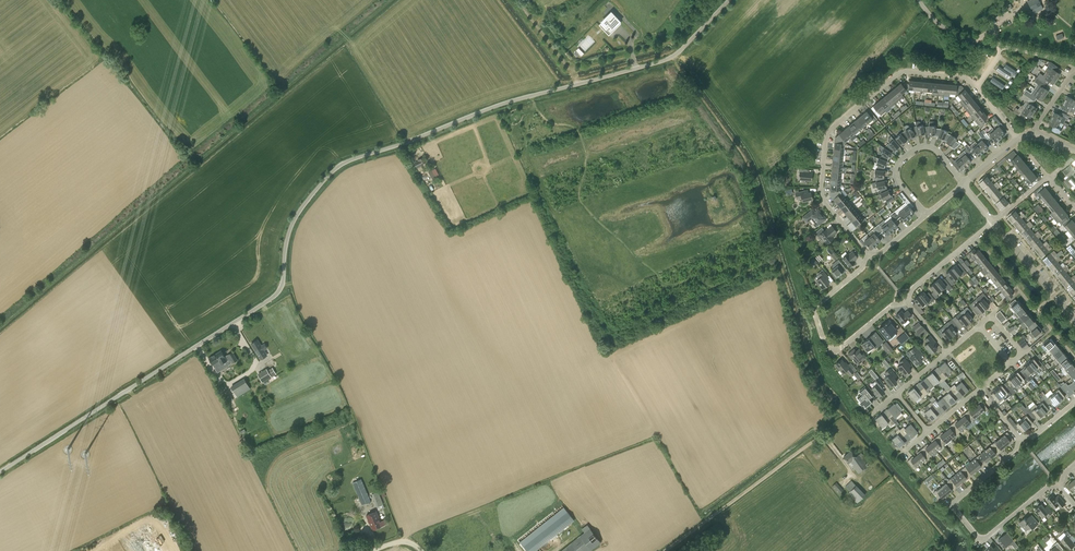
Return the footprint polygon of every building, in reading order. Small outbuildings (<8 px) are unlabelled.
[(1028,3),(1033,14),(1043,9),(1038,0),(1034,0),(1028,3)] [(609,35),(615,29),(621,23),(611,13),(599,25),(605,31),(609,35)] [(1044,70),(1046,71),(1057,79),(1060,74),(1054,70),(1056,66),(1050,62),(1049,62),(1046,66),(1047,66),(1044,70)] [(1006,64),(1006,65),(1004,68),(1003,68),(1016,77),(1018,73),(1006,64)] [(999,66),(998,66),(999,67),(997,70),(996,70),(1008,79),(1011,74),(999,66)] [(1053,84),(1057,79),(1046,71),(1043,75),(1040,73),(1037,78),(1043,82),(1045,83),(1047,79),(1053,84)] [(990,81),(1002,89),(1005,85),(992,77),(993,77),(990,81)] [(1038,84),(1034,88),(1045,96),(1048,91),(1040,85),(1043,82),(1037,78),(1036,77),(1034,81),(1038,84)] [(908,89),(914,90),(915,81),(909,81),(909,84),(905,84),(907,90),(908,89)] [(906,90),(907,90),(905,84),(903,86),(901,83),(896,87),(901,94),(906,90)] [(956,85),(950,85),(950,93),(956,94),(957,94),(960,89),(961,86),(956,85)] [(901,94),(896,87),(891,91),(899,100),(903,96),(901,94)] [(1042,101),(1045,96),(1034,88),(1030,93),(1026,90),(1023,94),(1034,101),(1037,98),(1042,101)] [(958,95),(962,100),(968,94),(964,89),(962,91),(960,89),(957,94),(958,95)] [(899,100),(891,91),(887,95),(894,104),(899,100)] [(1020,98),(1026,101),(1023,106),(1021,105),(1033,113),(1036,108),(1031,105),(1032,103),(1029,101),(1031,99),(1025,95),(1023,93),(1020,98)] [(963,106),(972,99),(968,94),(962,100),(959,102),(963,106)] [(894,104),(887,95),(882,98),(890,108),(894,104)] [(1074,96),(1074,99),(1072,98),(1067,96),(1064,101),(1074,107),(1074,96)] [(890,108),(882,98),(878,102),(885,111),(890,108)] [(967,111),(976,103),(972,99),(963,106),(967,111)] [(1064,101),(1062,107),(1067,109),(1066,110),(1068,111),(1067,113),(1073,116),(1074,111),(1074,107),(1064,101)] [(881,115),(885,111),(878,102),(873,106),(877,110),(874,112),(878,117),(881,115)] [(970,115),(980,108),(976,103),(967,111),(970,115)] [(1030,118),(1033,113),(1021,105),(1018,109),(1016,107),(1013,112),(1019,116),(1022,112),(1030,118)] [(980,108),(970,115),(974,120),(977,118),(983,112),(980,108)] [(864,113),(862,115),(868,123),(873,119),(874,121),(877,119),(870,110),(865,114),(864,113)] [(987,117),(983,112),(977,118),(974,120),(980,127),(985,123),(983,120),(987,117)] [(1051,118),(1061,122),(1063,117),(1067,119),(1068,116),(1062,113),(1061,115),(1059,114),(1059,115),(1054,113),(1051,118)] [(860,119),(858,120),(863,127),(864,127),(868,123),(862,115),(859,118),(860,119)] [(1058,127),(1061,122),(1051,118),(1049,123),(1056,127),(1054,131),(1060,133),(1062,129),(1058,127)] [(863,127),(858,120),(856,122),(855,121),(853,123),(859,131),(859,130),(861,133),(865,129),(864,127),(863,127)] [(916,128),(918,135),(918,137),(922,137),(923,135),(928,134),(928,126),(923,127),(922,125),(921,125),(921,123),(918,121),(915,122),(916,128)] [(998,126),(994,130),(1000,138),(1005,134),(1000,128),(1003,126),(999,121),(996,123),(998,126)] [(849,128),(854,135),(859,131),(853,123),(850,125),(850,126),(849,128)] [(906,125),(903,126),(906,132),(909,139),(910,141),(913,139),(914,137),(918,135),(916,128),(912,130),(911,127),(910,128),(909,126),(906,125)] [(928,126),(928,134),(928,137),(931,137),(933,136),(938,136),(941,129),(935,128),(935,126),(929,125),(928,126)] [(856,137),(854,135),(849,128),(847,129),(846,128),(843,131),(850,138),(852,141),(856,137)] [(941,128),(941,129),(938,136),(937,139),(940,140),(942,140),(946,141),(951,135),(946,133),(947,131),(941,128)] [(983,130),(981,132),(988,140),(991,137),(995,142),(1000,138),(994,130),(992,128),(987,133),(985,132),(983,130)] [(836,138),(844,143),(850,138),(843,131),(841,133),(841,134),(838,137),(837,137),(837,138),(836,138)] [(905,142),(909,139),(906,132),(902,135),(900,134),(895,138),(902,147),(905,144),(905,142)] [(982,140),(977,144),(983,152),(988,147),(984,143),(988,140),(981,132),(979,134),(980,136),(984,141),(983,142),(982,140)] [(951,135),(946,141),(944,144),(947,146),(949,146),(954,149),(959,145),(960,144),(955,140),(956,138),(951,134),(951,135)] [(890,145),(886,148),(891,152),(895,149),(896,150),(898,150),(901,148),(891,136),(888,138),(888,141),(889,143),(888,143),(890,145)] [(834,148),(844,149),(844,143),(836,138),(836,139),(836,142),(834,142),(834,148)] [(983,152),(977,144),(975,141),(969,146),(966,143),(964,145),(971,154),(975,151),(978,156),(983,152)] [(958,155),(958,156),(966,166),(971,162),(967,157),(971,154),(964,145),(961,143),(960,144),(959,145),(963,150),(958,155)] [(882,154),(879,158),(885,161),(888,157),(889,157),(891,157),(893,154),(891,152),(886,148),(881,145),(879,148),(879,150),(881,151),(880,152),(882,154)] [(997,164),(999,166),(1007,160),(1009,163),(1011,161),(1014,166),(1022,159),(1018,155),(1017,155),(1015,153),(1013,150),(997,164)] [(878,164),(875,170),(882,171),(884,166),(885,166),(887,165),(889,162),(885,161),(879,158),(874,156),(873,159),(874,161),(876,162),(875,164),(878,164)] [(966,166),(958,156),(954,160),(952,159),(950,161),(957,169),(959,167),(961,170),(966,166)] [(421,164),(425,162),(422,157),(418,159),(418,160),(412,163),(416,169),(422,166),(421,164)] [(1018,170),(1026,164),(1022,159),(1014,166),(1018,170)] [(1022,175),(1030,168),(1026,164),(1018,170),(1022,175)] [(808,173),(809,169),(799,168),(798,172),(800,172),(799,180),(803,180),(803,181),(804,182),(807,182),(808,181),(808,180),(811,181),(812,173),(808,173)] [(1026,179),(1033,173),(1030,168),(1022,175),(1026,179)] [(876,176),(876,182),(882,181),(883,176),(884,176),(886,174),(886,171),(882,171),(875,170),(874,176),(876,176)] [(1070,172),(1064,177),(1066,179),(1063,181),(1069,188),(1074,185),(1074,187),(1074,178),(1070,172)] [(1037,178),(1035,175),(1033,173),(1026,179),(1023,181),(1027,186),(1028,185),(1030,188),(1039,181),(1036,178),(1037,178)] [(984,188),(991,181),(995,179),(993,176),(989,179),(986,175),(979,181),(984,188)] [(879,188),(880,193),(886,191),(885,186),(886,185),(887,184),(887,180),(882,181),(876,182),(872,183),(873,188),(876,187),(877,189),(879,188)] [(994,184),(991,181),(984,188),(988,192),(999,184),(997,181),(994,184)] [(840,191),(841,184),(831,183),(830,184),(832,184),(831,191),(831,192),(831,194),(840,191)] [(999,184),(988,192),(992,198),(1000,191),(997,189),(1001,186),(999,184)] [(1039,200),(1041,198),(1049,192),(1045,187),(1044,188),(1042,185),(1034,192),(1036,195),(1035,195),(1039,200)] [(808,193),(807,189),(795,193),(797,199),(801,198),(802,201),(812,199),(811,192),(808,193)] [(890,189),(886,191),(880,193),(876,195),(877,198),(880,199),(882,198),(882,199),(885,198),(887,204),(893,199),(891,194),(892,192),(890,189)] [(837,203),(844,196),(840,191),(831,194),(832,195),(832,196),(834,198),(833,199),(837,203)] [(1000,191),(992,198),(996,203),(1007,194),(1005,191),(1002,194),(1000,191)] [(1045,203),(1053,196),(1049,192),(1041,198),(1045,203)] [(1009,196),(1007,194),(996,203),(1002,209),(1009,203),(1006,199),(1009,196)] [(841,208),(848,201),(844,196),(837,203),(838,204),(839,203),(842,207),(841,208)] [(1049,207),(1056,201),(1053,196),(1045,203),(1049,207)] [(913,206),(908,200),(901,206),(910,217),(915,213),(910,208),(913,206)] [(845,212),(852,206),(848,201),(841,208),(845,212)] [(1052,212),(1060,205),(1056,201),(1049,207),(1052,212)] [(1054,218),(1064,210),(1060,205),(1052,212),(1050,214),(1054,218)] [(849,216),(856,210),(852,206),(845,212),(845,213),(846,212),(849,216)] [(895,211),(892,213),(898,220),(901,217),(905,221),(910,217),(901,206),(895,211)] [(827,220),(822,214),(821,214),(817,210),(815,212),(813,209),(803,217),(807,222),(811,218),(815,223),(813,224),(815,227),(822,221),(823,222),(827,220)] [(1007,215),(1012,222),(1023,213),(1023,212),(1021,211),(1018,213),(1014,209),(1007,215)] [(854,221),(860,216),(856,210),(849,216),(848,217),(853,222),(854,221)] [(1068,214),(1064,210),(1054,218),(1058,223),(1059,222),(1061,224),(1063,222),(1069,218),(1067,215),(1068,214)] [(891,217),(885,221),(893,231),(898,227),(894,223),(898,220),(892,213),(890,216),(891,217)] [(1023,213),(1012,222),(1017,227),(1024,221),(1022,218),(1025,215),(1023,213)] [(860,216),(854,221),(857,226),(859,228),(867,221),(866,219),(864,216),(862,218),(860,216)] [(1068,231),(1074,225),(1074,223),(1072,220),(1071,220),(1069,218),(1063,222),(1065,225),(1064,226),(1068,231)] [(893,231),(885,221),(884,220),(875,227),(881,234),(884,231),(888,235),(893,231)] [(1024,221),(1017,227),(1021,232),(1032,223),(1030,221),(1026,224),(1024,221)] [(1032,223),(1021,232),(1025,237),(1032,231),(1030,228),(1033,225),(1032,223)] [(1074,232),(1074,225),(1068,231),(1065,233),(1069,238),(1072,235),(1074,232)] [(832,227),(828,231),(826,229),(824,231),(822,227),(815,233),(821,240),(822,240),(823,239),(827,244),(834,238),(831,235),(835,232),(832,227)] [(875,227),(867,234),(876,245),(881,241),(877,237),(881,234),(875,227)] [(1032,231),(1025,237),(1029,242),(1042,232),(1040,229),(1038,231),(1035,234),(1032,231)] [(1042,232),(1029,242),(1033,247),(1041,241),(1038,238),(1042,235),(1040,233),(1042,232)] [(871,249),(876,245),(867,234),(862,238),(859,240),(864,246),(866,243),(871,249)] [(1041,241),(1033,247),(1037,252),(1048,243),(1046,241),(1043,244),(1041,241)] [(1050,245),(1048,243),(1037,252),(1042,257),(1049,251),(1047,248),(1050,245)] [(1072,254),(1074,252),(1074,251),(1070,245),(1067,248),(1072,254)] [(975,260),(982,254),(978,249),(971,255),(973,258),(972,259),(974,261),(975,260)] [(1043,259),(1049,266),(1058,258),(1056,255),(1057,254),(1054,250),(1043,259)] [(854,261),(858,257),(853,251),(849,254),(843,258),(850,267),(855,262),(854,261)] [(982,254),(975,260),(979,264),(986,258),(982,254)] [(1058,258),(1049,266),(1053,271),(1060,265),(1058,262),(1061,259),(1059,257),(1058,258)] [(986,258),(979,264),(983,269),(990,263),(986,258)] [(831,270),(837,277),(844,272),(840,268),(843,265),(844,266),(839,259),(833,264),(832,270),(831,270)] [(984,275),(986,273),(993,267),(990,263),(983,269),(980,271),(984,275)] [(1060,265),(1053,271),(1057,276),(1068,267),(1066,264),(1062,267),(1060,265)] [(960,270),(956,265),(951,269),(957,276),(960,274),(962,277),(967,273),(962,268),(960,270)] [(993,267),(986,273),(990,278),(997,272),(993,267)] [(1068,267),(1057,276),(1061,281),(1069,275),(1066,272),(1070,269),(1068,267)] [(948,280),(952,285),(956,282),(956,280),(955,279),(957,276),(951,269),(946,273),(950,278),(948,280)] [(826,280),(829,278),(823,271),(819,274),(821,277),(817,280),(819,283),(818,284),(822,289),(829,283),(826,280)] [(997,272),(990,278),(994,282),(1001,277),(997,272)] [(1061,281),(1065,286),(1074,278),(1074,275),(1071,277),(1069,275),(1061,281)] [(1001,277),(994,282),(998,287),(1005,281),(1001,277)] [(944,283),(940,278),(935,282),(941,290),(943,288),(945,290),(947,287),(949,290),(952,288),(946,281),(944,283)] [(1065,286),(1069,291),(1074,286),(1074,283),(1074,282),(1074,278),(1065,286)] [(1005,281),(998,287),(1001,292),(1008,286),(1005,281)] [(938,296),(936,294),(941,290),(935,282),(930,286),(934,291),(931,293),(936,298),(938,296)] [(1008,286),(1001,292),(1008,299),(1013,295),(1011,292),(1012,290),(1008,286)] [(928,296),(924,292),(919,296),(925,303),(928,301),(929,303),(934,299),(930,294),(928,296)] [(978,302),(979,302),(984,309),(989,305),(985,300),(988,298),(983,293),(976,299),(978,302)] [(924,311),(920,307),(925,303),(919,296),(914,300),(918,305),(915,307),(921,313),(924,311)] [(1022,306),(1018,301),(1017,302),(1015,299),(1009,304),(1011,306),(1011,307),(1015,312),(1022,306)] [(980,313),(984,309),(979,302),(978,302),(974,306),(971,303),(969,305),(974,311),(976,309),(980,313)] [(960,312),(962,315),(968,323),(973,319),(969,315),(972,312),(967,306),(960,312)] [(1022,306),(1015,312),(1019,317),(1026,311),(1022,306)] [(896,315),(902,323),(912,315),(908,310),(904,314),(901,311),(896,315)] [(1026,311),(1019,317),(1023,321),(1030,315),(1026,311)] [(968,323),(962,315),(960,312),(955,316),(953,318),(958,324),(960,322),(964,326),(968,323)] [(1030,315),(1023,321),(1027,326),(1034,320),(1030,315)] [(879,329),(887,339),(897,330),(889,320),(879,329)] [(948,322),(951,325),(946,329),(952,336),(957,332),(953,328),(956,326),(951,320),(948,322)] [(1034,320),(1027,326),(1031,331),(1038,325),(1034,320)] [(915,325),(916,326),(913,328),(916,331),(922,327),(918,322),(915,325)] [(1042,330),(1038,325),(1031,331),(1028,333),(1032,338),(1035,336),(1036,337),(1041,332),(1040,331),(1042,330)] [(924,336),(928,332),(923,327),(915,334),(918,338),(923,333),(924,336)] [(947,340),(952,336),(946,329),(942,333),(947,340)] [(901,344),(909,337),(905,332),(896,339),(901,344)] [(878,336),(872,342),(869,338),(861,344),(867,352),(875,346),(878,346),(883,342),(878,336)] [(934,345),(937,343),(933,339),(930,336),(925,340),(928,343),(925,345),(926,346),(925,347),(927,349),(928,349),(931,353),(937,349),(934,345)] [(1019,345),(1024,341),(1024,340),(1026,338),(1025,336),(1022,338),(1017,342),(1019,345)] [(1043,343),(1048,349),(1055,343),(1051,338),(1049,339),(1048,338),(1043,343)] [(254,342),(252,344),(260,357),(261,359),(267,356),(265,353),(263,350),(267,347),(265,344),(261,347),(260,344),(257,340),(254,342)] [(889,353),(893,350),(886,342),(882,345),(884,347),(884,348),(886,351),(887,351),(889,353)] [(1055,343),(1048,349),(1052,354),(1059,348),(1055,343)] [(910,351),(913,355),(909,358),(916,366),(922,361),(918,355),(921,353),(915,346),(910,351)] [(1059,348),(1052,354),(1056,359),(1063,353),(1059,348)] [(852,351),(848,354),(851,358),(853,357),(855,359),(854,360),(857,363),(859,361),(860,362),(866,357),(860,350),(857,352),(856,351),(854,352),(853,351),(852,351)] [(221,351),(217,353),(220,358),(219,359),(224,368),(225,367),(228,364),(226,360),(230,358),(228,355),(225,356),(221,351)] [(232,352),(228,355),(230,358),(233,363),(237,360),(237,359),(232,352)] [(217,353),(209,358),(210,359),(213,364),(217,371),(218,370),(223,368),(224,368),(219,359),(220,358),(217,353)] [(1063,353),(1056,359),(1060,364),(1067,358),(1063,353)] [(909,367),(911,365),(905,358),(899,363),(900,364),(897,367),(904,375),(911,370),(909,367)] [(1041,362),(1038,364),(1034,358),(1031,360),(1030,359),(1027,362),(1035,371),(1036,372),(1037,374),(1045,368),(1041,362)] [(1064,368),(1071,362),(1067,358),(1060,364),(1064,368)] [(835,366),(839,370),(840,369),(843,373),(846,370),(850,375),(857,370),(851,362),(847,366),(842,359),(838,362),(839,363),(836,365),(835,366)] [(943,371),(939,374),(944,380),(948,377),(946,375),(952,370),(945,362),(939,367),(943,371)] [(1027,373),(1025,375),(1029,381),(1037,374),(1036,372),(1035,371),(1027,362),(1024,364),(1025,365),(1023,367),(1027,373)] [(1068,373),(1074,367),(1071,362),(1064,368),(1068,373)] [(273,368),(268,371),(271,377),(276,374),(273,368)] [(893,372),(890,369),(885,373),(888,376),(884,379),(891,387),(897,382),(890,374),(893,372)] [(941,383),(944,380),(939,374),(936,377),(932,372),(926,377),(933,386),(939,381),(941,383)] [(1029,381),(1025,375),(1022,377),(1017,372),(1015,374),(1014,372),(1011,375),(1021,387),(1029,381)] [(1013,394),(1021,387),(1011,375),(1008,377),(1009,378),(1007,381),(1011,386),(1009,388),(1013,394)] [(1061,386),(1063,389),(1065,391),(1069,388),(1072,391),(1074,389),(1074,375),(1072,378),(1074,380),(1072,383),(1068,385),(1066,383),(1062,386),(1061,386)] [(928,390),(933,386),(926,377),(920,382),(924,387),(921,389),(926,395),(929,392),(928,390)] [(881,388),(884,386),(878,378),(872,383),(875,386),(872,388),(874,391),(874,392),(876,394),(879,396),(884,392),(881,388)] [(231,387),(237,397),(251,389),(245,379),(231,387)] [(954,384),(950,388),(955,393),(959,391),(962,395),(968,390),(961,382),(956,386),(954,384)] [(1065,396),(1060,391),(1063,389),(1061,386),(1057,382),(1054,384),(1058,388),(1053,393),(1060,402),(1063,400),(1062,399),(1065,396)] [(233,400),(224,383),(218,387),(227,403),(233,400)] [(952,396),(955,393),(950,388),(947,384),(944,387),(948,392),(943,397),(950,406),(956,401),(952,396)] [(998,386),(995,388),(1004,399),(1005,400),(1010,395),(1011,396),(1013,394),(1009,388),(1006,390),(1001,385),(999,387),(998,386)] [(863,404),(865,408),(872,402),(866,394),(869,391),(865,387),(859,391),(861,394),(857,398),(861,402),(860,402),(862,405),(863,404)] [(922,398),(926,395),(921,389),(917,392),(914,388),(908,392),(915,401),(920,396),(922,398)] [(998,403),(1004,399),(995,388),(992,391),(993,392),(991,394),(997,401),(994,403),(998,408),(1001,406),(998,403)] [(1057,405),(1060,402),(1053,393),(1047,397),(1054,405),(1057,403),(1057,405)] [(944,411),(950,406),(943,397),(937,402),(935,400),(932,403),(931,402),(937,409),(940,406),(944,411)] [(988,415),(991,413),(981,400),(976,404),(976,406),(974,408),(980,415),(984,412),(986,415),(988,415)] [(933,411),(937,409),(931,402),(927,405),(930,408),(924,412),(926,415),(925,417),(927,420),(929,418),(931,421),(937,416),(933,411)] [(1042,402),(1037,406),(1044,415),(1047,413),(1046,412),(1049,410),(1042,402)] [(892,413),(888,416),(894,423),(893,422),(897,419),(895,417),(901,412),(894,404),(888,409),(892,413)] [(1041,418),(1044,415),(1037,406),(1035,404),(1030,407),(1032,410),(1031,411),(1038,419),(1040,417),(1041,418)] [(1028,412),(1025,408),(1022,405),(1020,407),(1024,412),(1026,414),(1028,412)] [(970,409),(965,413),(973,421),(975,423),(976,423),(977,423),(979,422),(979,420),(977,418),(980,415),(974,408),(972,409),(970,409)] [(962,418),(959,420),(965,427),(973,421),(965,413),(962,416),(962,418)] [(891,426),(894,423),(888,416),(885,419),(881,414),(875,419),(882,428),(888,423),(891,426)] [(1026,415),(1021,419),(1028,429),(1031,426),(1030,425),(1033,423),(1026,415)] [(1025,431),(1028,429),(1021,419),(1015,424),(1022,432),(1025,430),(1025,431)] [(958,433),(965,427),(959,420),(957,421),(956,421),(955,421),(951,425),(958,433)] [(902,425),(898,428),(904,435),(908,433),(912,437),(918,432),(910,424),(905,428),(902,425)] [(951,439),(958,433),(951,425),(947,428),(947,430),(944,432),(951,439)] [(901,438),(904,435),(898,428),(897,426),(894,428),(896,430),(895,431),(898,434),(892,439),(894,442),(892,443),(895,447),(897,445),(899,448),(905,443),(901,438)] [(943,446),(951,439),(944,432),(943,433),(941,433),(936,437),(943,446)] [(1007,432),(999,438),(1005,445),(1008,444),(1009,444),(1010,444),(1014,440),(1007,432)] [(936,452),(943,446),(936,437),(932,440),(933,440),(932,442),(930,444),(936,452)] [(1003,447),(1005,445),(999,438),(992,444),(999,453),(1003,449),(1003,447)] [(929,458),(936,452),(930,444),(928,446),(926,445),(921,449),(929,458)] [(992,444),(985,450),(991,457),(993,456),(995,456),(999,453),(992,444)] [(921,464),(929,458),(921,449),(918,452),(918,454),(915,456),(921,464)] [(989,459),(991,457),(985,450),(977,456),(985,465),(989,461),(989,459)] [(870,465),(868,463),(866,464),(863,459),(865,457),(862,453),(861,453),(856,457),(851,451),(843,456),(849,463),(850,462),(858,473),(870,465)] [(914,470),(921,464),(915,456),(913,458),(912,457),(911,457),(907,461),(914,470)] [(977,456),(970,462),(976,470),(978,468),(980,468),(985,465),(977,456)] [(974,471),(976,470),(970,462),(963,468),(970,477),(974,473),(974,471)] [(963,468),(955,474),(962,482),(964,480),(965,480),(966,480),(970,477),(963,468)] [(959,483),(962,482),(955,474),(948,480),(955,489),(959,485),(959,483)] [(361,479),(352,483),(362,505),(371,502),(361,479)] [(856,485),(851,480),(845,486),(849,491),(848,493),(857,503),(865,494),(856,485)] [(951,492),(955,489),(948,480),(941,486),(947,494),(949,492),(951,492)] [(1074,491),(1074,482),(1073,480),(1071,482),(1069,482),(1069,481),(1065,485),(1072,494),(1074,491)] [(839,494),(843,490),(836,482),(832,486),(839,494)] [(945,495),(947,494),(941,486),(933,492),(940,501),(945,497),(945,495)] [(378,492),(372,494),(377,506),(383,504),(378,492)] [(1060,508),(1065,503),(1059,495),(1055,498),(1052,495),(1047,499),(1054,508),(1058,505),(1060,508)] [(1053,512),(1048,507),(1046,509),(1042,504),(1034,510),(1039,515),(1041,513),(1043,516),(1046,514),(1048,516),(1053,512)] [(384,520),(380,522),(376,511),(367,515),(373,529),(386,524),(384,520)] [(523,546),(527,550),(536,550),(553,538),(554,539),(558,536),(557,534),(566,527),(574,521),(567,512),(559,518),(523,546)] [(1026,519),(1025,518),(1019,522),(1018,523),(1021,526),(1022,526),(1026,530),(1031,526),(1033,528),(1038,523),(1032,515),(1026,519)] [(561,550),(589,550),(601,542),(587,525),(582,529),(585,532),(561,550)] [(1074,544),(1068,538),(1071,536),(1066,531),(1064,533),(1063,532),(1057,537),(1068,550),(1074,544)] [(1015,548),(1018,546),(1013,540),(1010,542),(1004,535),(998,540),(1001,543),(999,544),(1003,549),(1005,547),(1012,545),(1015,548)] [(1059,550),(1059,549),(1061,547),(1057,542),(1050,547),(1050,548),(1051,549),(1049,550),(1059,550)] [(122,543),(105,550),(126,550),(122,543)]
